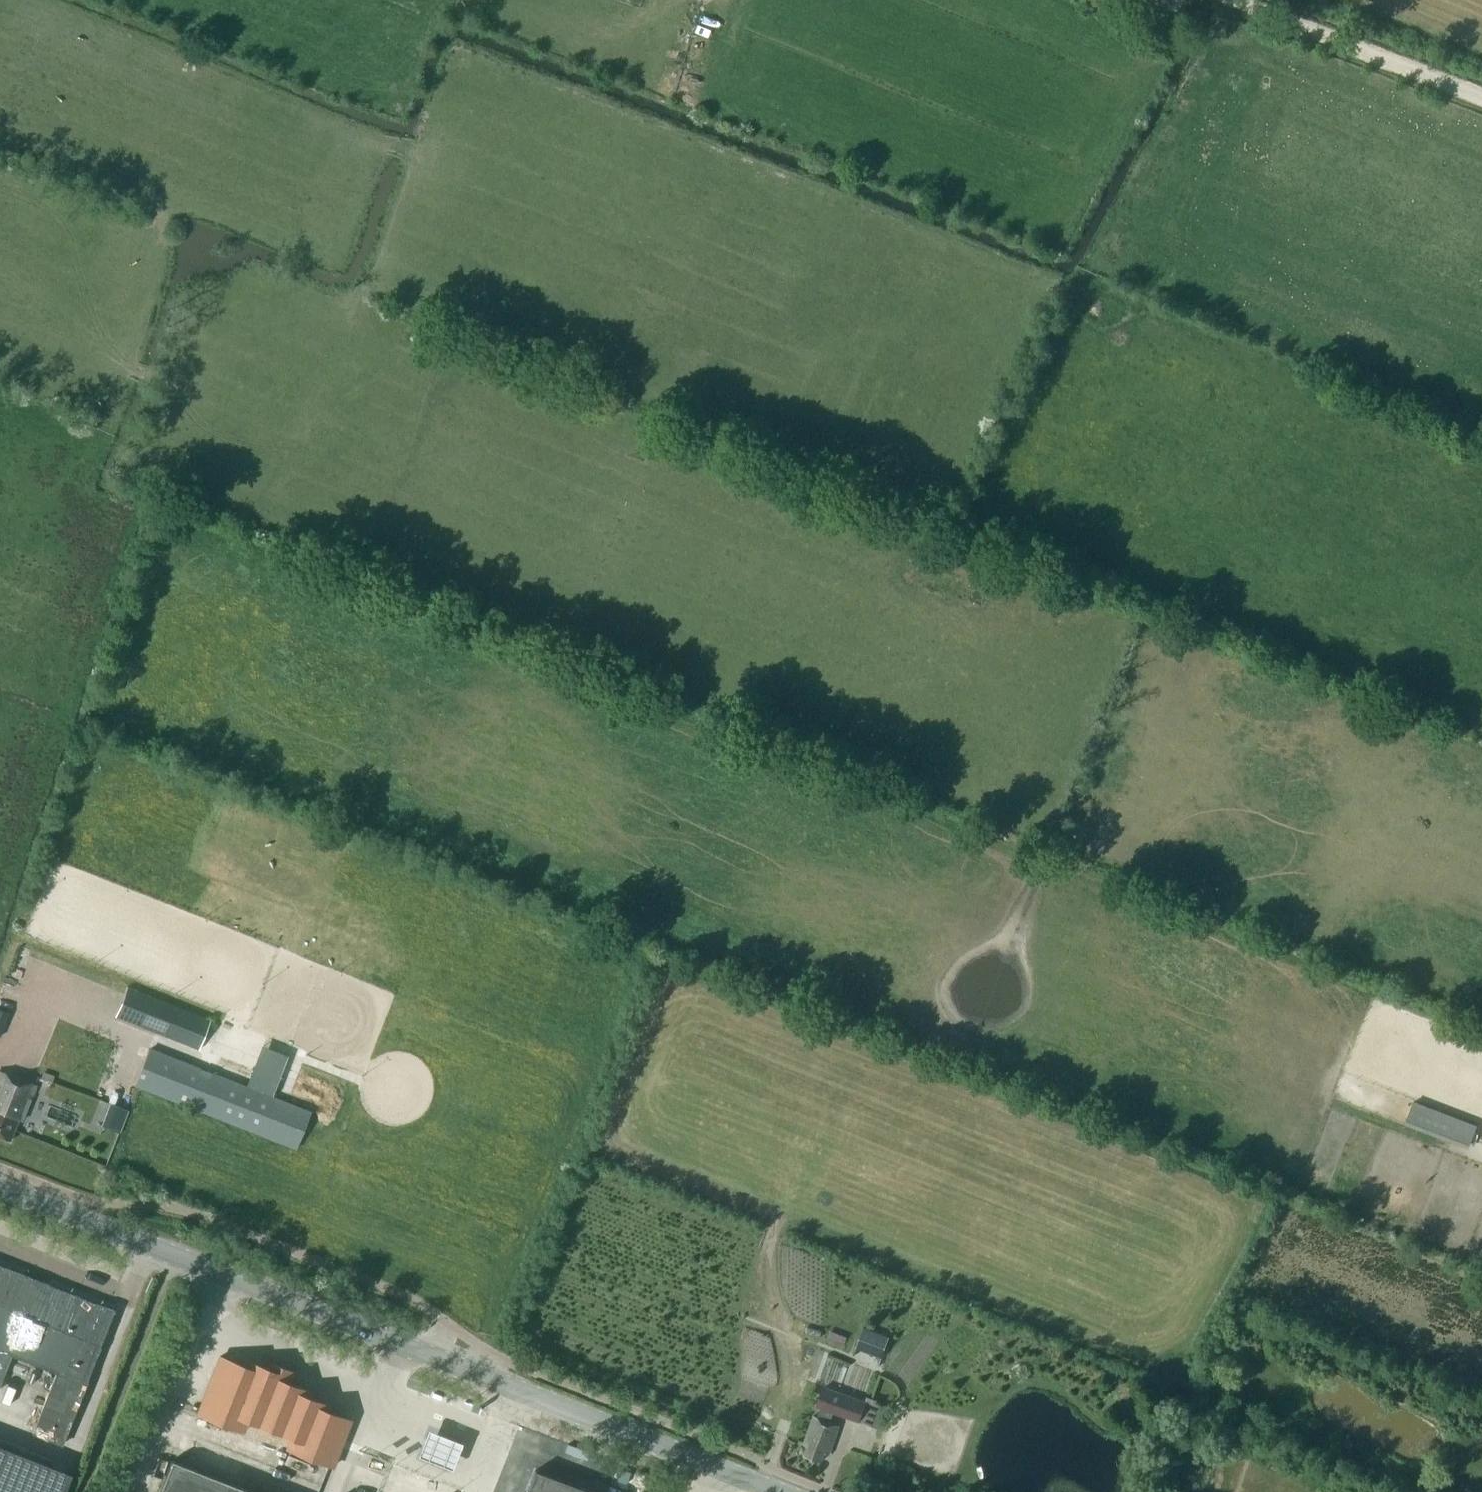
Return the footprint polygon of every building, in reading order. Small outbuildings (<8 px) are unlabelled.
[(210,1020),(125,987),(115,1017),(199,1050),(210,1020)] [(0,1036),(10,1013),(0,1009),(0,1036)] [(310,1112),(149,1050),(136,1085),(296,1148),(310,1112)] [(0,1072),(0,1137),(9,1141),(18,1120),(22,1122),(36,1086),(0,1072)] [(1414,1098),(1406,1118),(1470,1144),(1478,1123),(1414,1098)] [(121,1129),(129,1108),(115,1102),(107,1123),(121,1129)] [(11,1356),(56,1374),(32,1433),(61,1445),(114,1310),(0,1265),(0,1383),(11,1356)] [(893,1339),(866,1328),(859,1347),(886,1357),(893,1339)] [(333,1466),(351,1420),(328,1411),(331,1405),(308,1396),(311,1391),(288,1382),(290,1376),(245,1359),(242,1364),(220,1356),(198,1413),(243,1431),(248,1419),(292,1436),(287,1448),(333,1466)] [(840,1425),(830,1421),(833,1412),(858,1422),(865,1403),(824,1386),(817,1405),(821,1407),(817,1416),(813,1414),(801,1443),(806,1445),(803,1453),(821,1460),(825,1451),(829,1453),(840,1425)] [(71,1473),(0,1446),(0,1491),(64,1491),(71,1473)] [(172,1460),(159,1491),(255,1491),(172,1460)] [(528,1491),(579,1491),(535,1475),(528,1491)]
